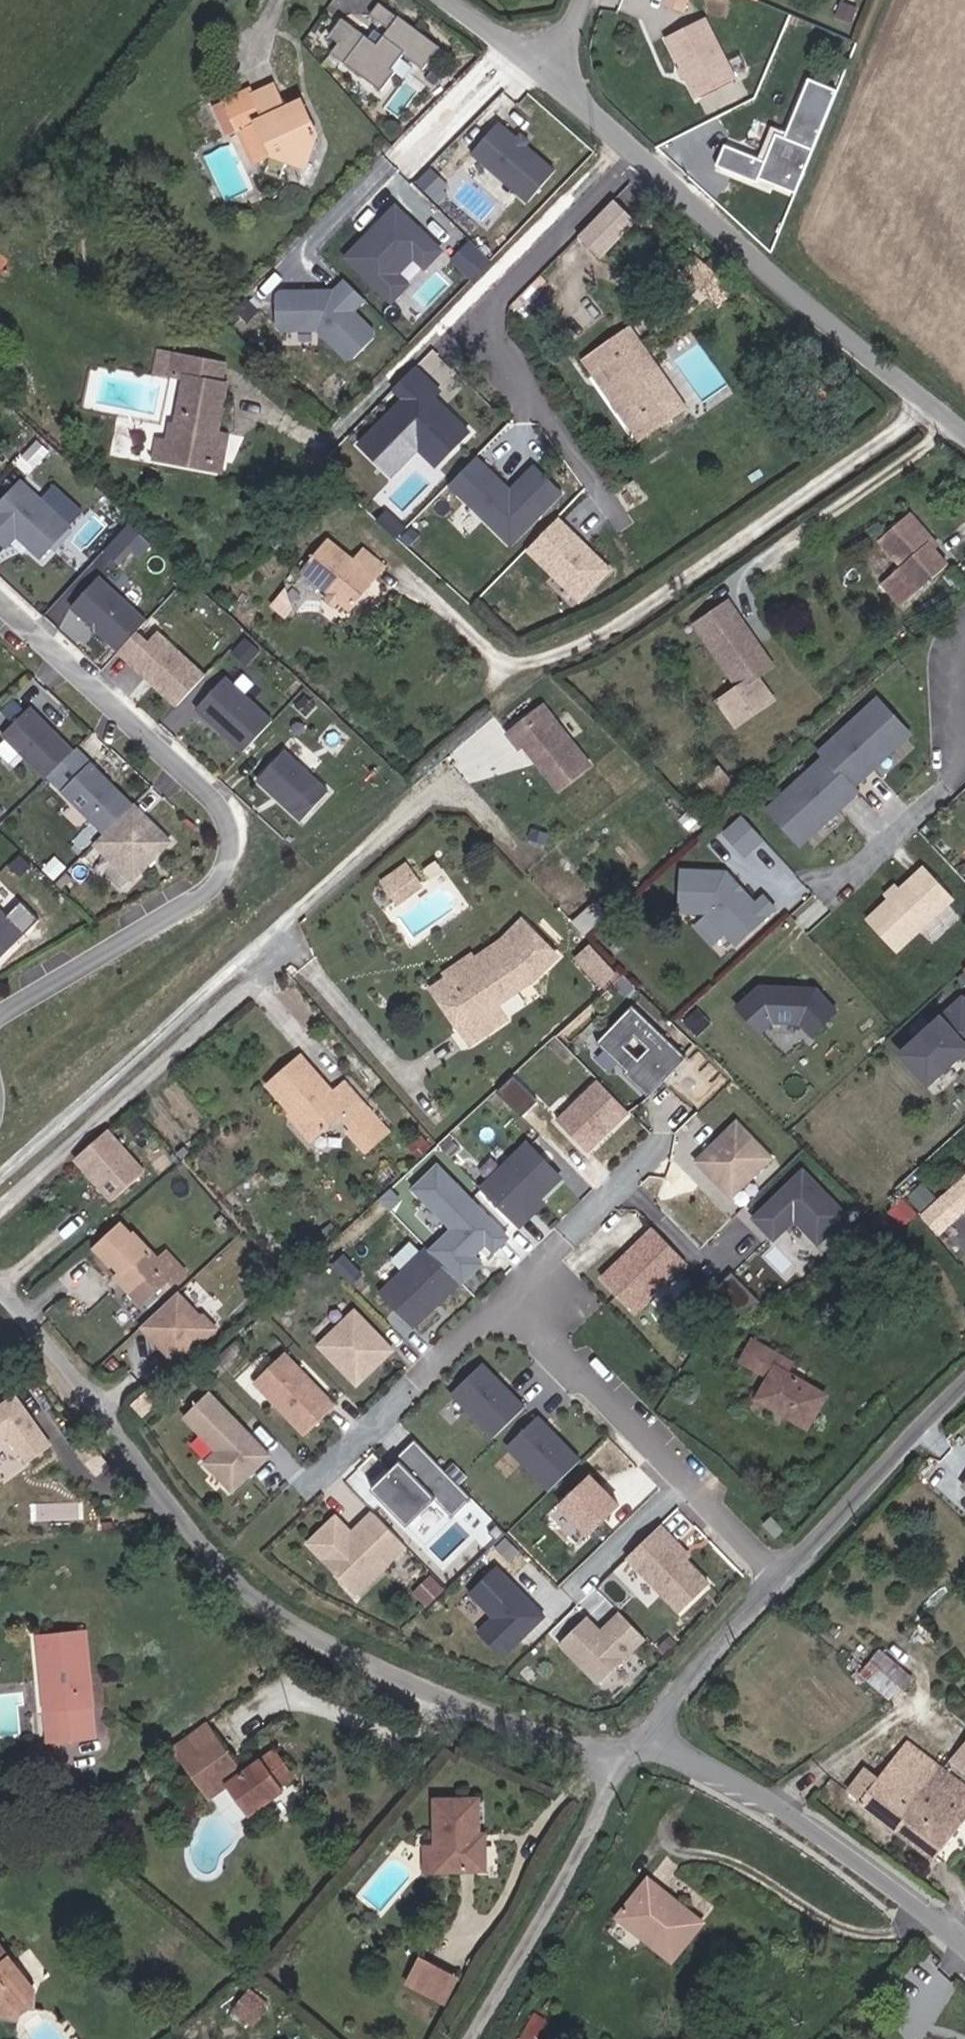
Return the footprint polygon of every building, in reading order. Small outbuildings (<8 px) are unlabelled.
[(394,54),(415,69),(432,45),(389,15),(388,18),(369,4),(360,16),(379,30),(368,45),(332,20),(319,38),(343,54),(335,65),(374,91),(387,72),(384,70),(394,54)] [(672,38),(686,67),(692,79),(702,99),(739,81),(738,80),(730,64),(708,21),(672,38)] [(744,57),(730,64),(738,80),(748,75),(749,69),(744,57)] [(692,79),(686,67),(680,70),(686,82),(692,79)] [(794,193),(836,92),(806,79),(784,132),(771,127),(757,159),(724,145),(715,167),(770,190),(772,184),(794,193)] [(325,137),(311,101),(292,108),(282,82),(260,90),(258,84),(217,100),(233,135),(244,128),(262,163),(282,159),(314,167),(325,137)] [(547,170),(491,123),(465,154),(521,201),(547,170)] [(430,167),(420,183),(439,196),(449,179),(430,167)] [(634,220),(613,200),(575,239),(597,260),(634,220)] [(369,243),(362,237),(342,258),(386,301),(402,285),(391,275),(409,256),(419,267),(435,251),(390,208),(369,229),(376,235),(369,243)] [(453,261),(475,277),(491,255),(469,239),(453,261)] [(277,292),(272,297),(272,326),(277,331),(313,330),(343,359),(349,358),(369,338),(369,331),(349,311),(360,300),(341,281),(330,292),(321,292),(317,296),(310,296),(305,292),(277,292)] [(607,328),(568,356),(625,437),(663,409),(607,328)] [(183,374),(167,459),(225,470),(232,431),(220,429),(228,383),(224,382),(227,364),(187,355),(178,354),(174,372),(183,374)] [(444,460),(466,437),(438,411),(434,414),(426,407),(435,397),(420,383),(356,452),(389,482),(425,443),(444,460)] [(472,457),(439,491),(443,488),(504,548),(555,495),(528,468),(499,497),(493,491),(497,487),(469,461),(472,457)] [(0,507),(0,538),(9,546),(20,535),(44,557),(72,526),(24,481),(0,507)] [(939,541),(915,515),(885,542),(908,568),(889,585),(909,607),(954,567),(935,545),(939,541)] [(604,572),(552,521),(522,552),(574,603),(604,572)] [(353,554),(328,532),(302,563),(328,586),(337,594),(348,604),(386,562),(363,542),(353,554)] [(121,649),(149,619),(101,575),(73,605),(121,649)] [(328,586),(324,591),(333,599),(337,594),(328,586)] [(274,600),(286,617),(302,605),(290,588),(274,600)] [(779,667),(734,604),(702,626),(746,690),(779,667)] [(178,704),(207,673),(160,630),(150,640),(139,630),(120,650),(148,675),(153,676),(157,680),(155,682),(178,704)] [(222,728),(244,749),(273,718),(226,674),(197,705),(216,724),(219,722),(223,726),(222,728)] [(765,811),(797,845),(834,811),(829,805),(834,799),(840,805),(853,793),(848,788),(861,775),(856,769),(861,764),(867,769),(904,735),(872,701),(816,753),(820,759),(765,811)] [(5,732),(48,775),(75,748),(52,725),(49,727),(46,724),(48,721),(45,718),(32,705),(5,732)] [(580,770),(534,712),(499,741),(510,754),(515,750),(550,794),(580,770)] [(285,747),(258,776),(301,817),(329,788),(285,747)] [(134,801),(92,759),(64,787),(105,830),(134,801)] [(699,789),(715,808),(734,791),(717,773),(699,789)] [(134,875),(172,838),(134,801),(97,838),(134,875)] [(741,859),(759,842),(739,820),(721,837),(741,859)] [(414,867),(397,878),(410,897),(426,886),(414,867)] [(950,899),(921,868),(864,922),(893,953),(950,899)] [(679,875),(677,915),(705,917),(734,948),(773,912),(761,899),(752,907),(723,876),(679,875)] [(397,878),(390,883),(403,902),(410,897),(397,878)] [(28,930),(0,902),(0,957),(28,930)] [(508,940),(454,976),(470,999),(482,1017),(465,1028),(475,1042),(512,1017),(502,1002),(535,980),(567,953),(531,916),(508,940)] [(602,985),(618,972),(593,943),(578,956),(602,985)] [(470,999),(454,976),(438,987),(455,1012),(465,1028),(482,1017),(470,999)] [(758,990),(736,1011),(759,1036),(771,1025),(798,1026),(809,1037),(834,1013),(814,990),(758,990)] [(899,1056),(926,1085),(964,1049),(964,1005),(959,999),(899,1056)] [(685,1061),(631,1010),(596,1047),(649,1100),(685,1061)] [(342,1094),(310,1058),(276,1087),(322,1139),(345,1119),(368,1145),(390,1126),(353,1084),(342,1094)] [(514,1079),(497,1093),(522,1118),(537,1103),(514,1079)] [(629,1115),(598,1084),(557,1124),(587,1155),(629,1115)] [(773,1158),(737,1121),(696,1161),(732,1198),(773,1158)] [(147,1171),(108,1128),(69,1163),(108,1205),(147,1171)] [(558,1179),(526,1146),(479,1191),(516,1228),(528,1218),(524,1213),(558,1179)] [(506,1239),(436,1168),(413,1191),(454,1233),(444,1243),(442,1241),(429,1253),(460,1284),(479,1266),(471,1258),(475,1254),(472,1250),(475,1247),(481,1241),(492,1253),(506,1239)] [(944,1191),(942,1193),(925,1213),(941,1231),(964,1204),(964,1170),(944,1191)] [(803,1172),(756,1219),(775,1239),(795,1218),(819,1242),(846,1215),(803,1172)] [(926,1182),(911,1194),(922,1209),(938,1197),(926,1182)] [(623,1258),(600,1280),(633,1314),(685,1264),(652,1230),(630,1251),(630,1256),(626,1260),(623,1258)] [(125,1242),(122,1245),(109,1231),(82,1255),(99,1274),(101,1272),(113,1285),(108,1290),(130,1312),(153,1290),(160,1296),(174,1282),(157,1262),(149,1269),(125,1242)] [(438,1305),(460,1284),(424,1249),(377,1294),(413,1330),(433,1310),(431,1307),(435,1302),(438,1305)] [(712,1292),(736,1316),(758,1304),(730,1275),(712,1292)] [(169,1302),(132,1335),(165,1371),(202,1338),(169,1302)] [(391,1351),(353,1312),(317,1347),(355,1386),(391,1351)] [(761,1335),(747,1359),(775,1374),(762,1397),(812,1425),(833,1389),(797,1369),(803,1358),(761,1335)] [(253,1383),(304,1435),(333,1406),(282,1354),(253,1383)] [(523,1410),(481,1366),(450,1395),(493,1439),(523,1410)] [(202,1462),(230,1491),(267,1455),(248,1435),(245,1438),(237,1430),(240,1427),(207,1393),(182,1417),(214,1450),(202,1462)] [(5,1438),(24,1465),(47,1449),(11,1399),(0,1407),(0,1442),(5,1438)] [(548,1492),(579,1462),(536,1419),(506,1448),(548,1492)] [(451,1519),(470,1500),(413,1441),(394,1460),(400,1466),(392,1474),(389,1472),(369,1491),(405,1529),(434,1501),(451,1519)] [(106,1467),(87,1443),(74,1453),(93,1477),(106,1467)] [(618,1507),(589,1478),(559,1507),(587,1536),(618,1507)] [(678,1508),(666,1519),(681,1537),(693,1527),(678,1508)] [(335,1518),(307,1545),(356,1595),(404,1548),(372,1514),(360,1525),(363,1529),(359,1533),(360,1536),(358,1537),(354,1538),(335,1518)] [(670,1539),(658,1527),(626,1558),(679,1613),(708,1585),(667,1542),(670,1539)] [(545,1616),(497,1567),(471,1592),(494,1617),(479,1632),(503,1656),(545,1616)] [(585,1619),(558,1645),(597,1685),(643,1640),(618,1614),(606,1626),(609,1629),(602,1636),(585,1619)] [(65,1709),(68,1738),(98,1736),(86,1626),(43,1630),(51,1710),(65,1709)] [(867,1672),(897,1697),(916,1674),(886,1649),(867,1672)] [(65,1709),(51,1710),(53,1739),(68,1738),(65,1709)] [(214,1722),(181,1748),(187,1757),(221,1732),(214,1722)] [(236,1787),(258,1817),(292,1793),(287,1787),(304,1775),(285,1748),(253,1772),(221,1731),(221,1732),(187,1757),(186,1757),(218,1800),(236,1787)] [(914,1741),(868,1801),(940,1855),(964,1821),(964,1779),(914,1741)] [(492,1864),(492,1842),(481,1842),(480,1831),(478,1795),(435,1797),(437,1842),(438,1865),(492,1864)] [(481,1842),(492,1842),(492,1831),(480,1831),(481,1842)] [(427,1865),(438,1865),(437,1842),(427,1842),(427,1865)] [(659,1932),(685,1951),(707,1921),(653,1881),(625,1920),(653,1940),(659,1932)] [(659,1932),(653,1940),(679,1959),(685,1951),(659,1932)] [(40,1986),(6,1937),(0,1941),(0,2004),(4,2010),(40,1986)] [(420,1955),(408,1986),(451,2003),(463,1971),(420,1955)] [(40,1986),(4,2010),(25,2016),(41,2004),(40,1986)] [(233,2011),(257,2026),(272,2000),(249,1986),(233,2011)] [(561,2022),(538,2009),(521,2038),(552,2038),(561,2022)]
